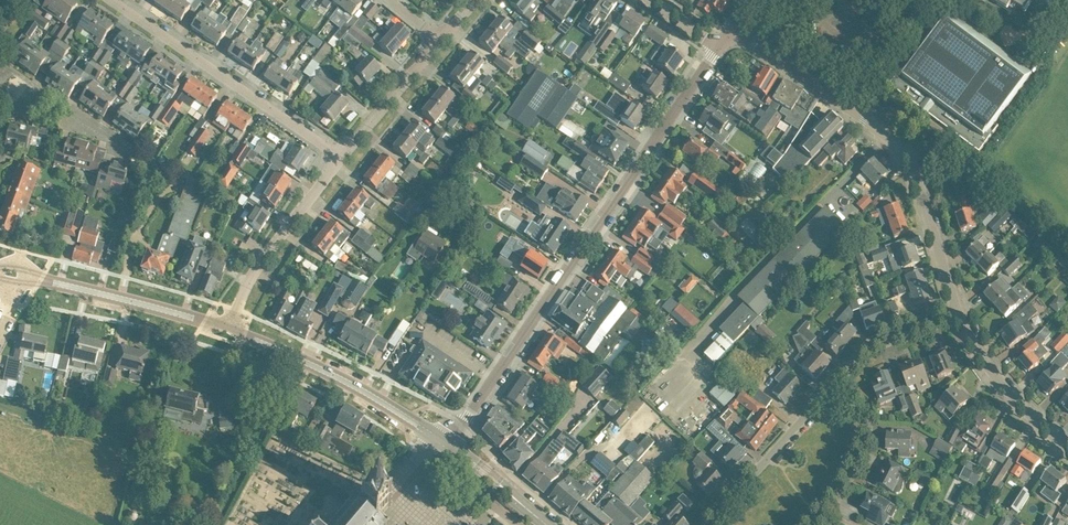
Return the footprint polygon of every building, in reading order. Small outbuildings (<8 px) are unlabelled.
[(47,3),(43,0),(36,0),(34,3),(43,9),(47,3)] [(54,16),(64,0),(49,0),(47,3),(43,9),(54,16)] [(54,16),(65,24),(78,5),(71,0),(64,0),(54,16)] [(168,12),(176,0),(157,0),(154,3),(168,12)] [(185,3),(187,0),(176,0),(168,12),(181,22),(191,7),(185,3)] [(240,8),(231,22),(238,27),(256,0),(237,0),(243,5),(241,9),(240,8)] [(302,8),(307,13),(307,12),(315,3),(315,2),(312,0),(308,0),(302,8)] [(339,8),(345,0),(326,0),(322,5),(327,9),(332,3),(339,8)] [(339,8),(334,14),(346,24),(351,17),(351,18),(362,5),(355,0),(345,0),(339,8)] [(539,6),(534,1),(535,1),(533,0),(514,0),(510,5),(531,22),(536,15),(533,13),(539,6)] [(548,6),(562,18),(575,0),(552,0),(548,6)] [(604,22),(617,4),(610,0),(597,0),(593,7),(589,4),(578,20),(590,27),(597,17),(604,22)] [(727,0),(702,0),(697,7),(708,15),(712,9),(720,14),(729,1),(727,0)] [(1007,10),(1011,4),(1025,12),(1032,0),(991,0),(1007,10)] [(364,13),(371,18),(378,10),(372,4),(364,13)] [(562,18),(548,6),(543,13),(560,26),(557,29),(565,36),(573,26),(562,18)] [(191,29),(204,38),(214,23),(208,19),(212,12),(206,8),(202,15),(201,15),(191,29)] [(84,30),(90,35),(102,18),(90,10),(75,32),(81,35),(84,30)] [(28,19),(32,21),(38,26),(45,30),(49,24),(38,16),(32,13),(28,19)] [(1001,115),(1032,73),(1019,64),(960,20),(957,17),(951,13),(942,25),(918,58),(915,63),(912,66),(907,62),(910,59),(909,59),(889,85),(920,109),(917,113),(925,119),(928,114),(965,147),(976,155),(979,152),(979,153),(986,144),(993,134),(992,134),(998,127),(994,124),(1001,115)] [(629,45),(644,24),(630,14),(620,27),(628,33),(622,41),(629,45)] [(89,59),(92,61),(97,63),(105,51),(110,43),(104,40),(113,26),(102,18),(90,35),(97,39),(94,44),(99,48),(98,49),(96,48),(89,59)] [(499,18),(489,30),(526,60),(531,54),(514,40),(518,34),(521,37),(519,40),(534,51),(541,43),(527,31),(527,30),(517,23),(512,29),(499,18)] [(244,19),(239,29),(244,32),(249,22),(244,19)] [(393,32),(389,36),(401,47),(410,37),(398,26),(397,27),(390,20),(385,25),(393,32)] [(38,26),(32,21),(23,35),(29,39),(38,26)] [(214,23),(204,38),(217,46),(227,32),(231,25),(226,21),(221,28),(214,23)] [(51,35),(58,40),(61,42),(69,29),(62,25),(60,28),(57,26),(51,35)] [(341,40),(346,33),(349,29),(344,25),(334,38),(339,42),(341,40)] [(348,33),(367,48),(372,41),(353,26),(348,33)] [(589,43),(596,47),(608,31),(601,26),(589,43)] [(667,38),(651,26),(646,34),(662,46),(667,38)] [(69,29),(61,42),(65,44),(67,46),(75,34),(69,29)] [(526,60),(489,30),(479,43),(492,53),(498,46),(507,52),(505,56),(510,60),(516,52),(526,60)] [(603,53),(615,36),(609,31),(596,49),(603,53)] [(125,32),(114,48),(123,53),(119,59),(124,61),(138,40),(125,32)] [(266,48),(273,53),(284,38),(277,33),(266,48)] [(361,45),(346,33),(341,40),(350,47),(347,51),(356,59),(363,66),(356,72),(354,70),(348,76),(359,86),(364,81),(367,84),(379,71),(368,60),(367,60),(357,50),(361,45)] [(401,47),(389,36),(385,41),(378,34),(373,40),(380,46),(392,57),(401,47)] [(228,54),(240,62),(249,50),(243,45),(247,39),(242,35),(237,41),(228,54)] [(334,38),(329,45),(334,49),(336,46),(339,42),(334,38)] [(61,42),(58,40),(48,55),(44,52),(41,57),(35,53),(40,46),(39,46),(24,68),(35,76),(47,58),(53,61),(52,63),(65,44),(61,42)] [(138,40),(124,61),(127,64),(128,64),(132,59),(140,65),(150,49),(138,40)] [(289,44),(284,40),(274,55),(280,58),(289,44)] [(13,61),(24,68),(39,46),(33,42),(31,43),(27,41),(13,61)] [(249,50),(240,62),(253,71),(262,59),(261,58),(266,51),(261,48),(263,45),(256,41),(249,50)] [(48,87),(56,93),(68,75),(63,72),(65,68),(60,64),(71,48),(67,46),(65,44),(52,63),(57,66),(46,83),(49,85),(48,87)] [(320,66),(334,50),(325,44),(313,60),(312,60),(303,74),(309,78),(319,65),(320,66)] [(658,66),(672,76),(683,60),(669,50),(663,59),(656,54),(651,61),(658,66)] [(105,51),(97,63),(98,65),(99,64),(104,68),(113,56),(105,51)] [(471,53),(461,66),(473,76),(484,64),(471,53)] [(148,63),(141,73),(152,80),(156,75),(161,78),(171,63),(160,55),(152,66),(148,63)] [(830,61),(836,65),(840,59),(835,55),(830,61)] [(493,63),(508,75),(513,68),(499,56),(493,63)] [(264,79),(277,87),(285,75),(279,70),(283,63),(278,60),(273,66),(264,79)] [(90,77),(98,65),(97,63),(92,61),(84,73),(90,77)] [(171,63),(161,78),(168,82),(164,88),(174,95),(181,85),(176,82),(183,71),(171,63)] [(99,64),(98,65),(90,77),(95,81),(80,102),(92,110),(106,89),(100,85),(100,84),(97,82),(106,70),(104,68),(99,64)] [(341,85),(320,66),(319,65),(309,78),(313,81),(310,85),(327,101),(329,99),(334,93),(341,85)] [(473,76),(461,66),(456,72),(453,70),(448,76),(451,78),(450,78),(463,89),(473,76)] [(285,75),(277,87),(289,96),(298,83),(302,76),(297,72),(296,73),(289,68),(285,75)] [(124,81),(132,86),(140,74),(133,69),(124,81)] [(643,90),(647,93),(656,99),(667,83),(655,74),(647,69),(642,76),(649,81),(643,90)] [(743,89),(742,90),(768,109),(772,101),(783,83),(777,79),(777,78),(763,69),(751,88),(764,96),(761,102),(743,89)] [(537,73),(507,116),(528,130),(530,126),(537,116),(557,129),(577,99),(575,98),(567,93),(537,73)] [(614,74),(608,82),(624,94),(630,86),(614,74)] [(16,75),(8,86),(20,95),(28,85),(16,75)] [(68,75),(56,93),(64,98),(65,96),(68,98),(82,79),(76,75),(73,79),(68,75)] [(487,88),(493,80),(488,76),(482,84),(487,88)] [(183,93),(178,101),(190,109),(196,101),(205,89),(192,80),(183,93)] [(119,106),(132,86),(124,81),(116,94),(113,93),(106,89),(92,110),(103,118),(114,103),(119,106)] [(811,114),(818,102),(784,82),(783,83),(772,101),(768,109),(775,114),(779,106),(783,108),(779,114),(786,118),(784,122),(799,132),(811,114)] [(775,114),(768,109),(742,90),(738,95),(723,83),(711,100),(749,128),(750,127),(767,139),(781,118),(775,114)] [(574,84),(567,93),(575,98),(582,90),(574,84)] [(114,124),(125,132),(136,116),(131,113),(134,109),(129,106),(139,92),(135,90),(136,89),(132,86),(119,106),(124,110),(114,124)] [(442,88),(432,101),(445,112),(455,99),(442,88)] [(217,97),(205,89),(196,101),(203,106),(198,113),(203,117),(208,110),(217,97)] [(465,90),(461,96),(471,103),(473,105),(478,99),(471,94),(466,90),(465,90)] [(334,93),(329,99),(331,101),(321,112),(333,122),(347,105),(334,93)] [(461,96),(457,100),(467,108),(471,103),(461,96)] [(635,130),(646,114),(632,104),(623,98),(613,111),(617,114),(615,116),(621,120),(635,130)] [(164,109),(157,120),(167,127),(181,107),(171,100),(168,104),(164,109)] [(445,112),(432,101),(422,114),(435,124),(445,112)] [(611,122),(615,116),(617,114),(613,111),(599,101),(593,110),(611,122)] [(235,107),(234,109),(226,104),(213,124),(225,132),(230,125),(239,112),(238,112),(240,110),(235,107)] [(151,129),(157,120),(164,109),(157,105),(148,119),(143,115),(140,119),(136,116),(125,132),(136,139),(145,125),(151,129)] [(723,131),(729,122),(727,121),(730,116),(721,110),(718,114),(710,108),(699,122),(715,134),(711,140),(721,147),(729,135),(723,131)] [(460,111),(453,119),(458,122),(464,115),(460,111)] [(239,112),(230,125),(237,130),(232,137),(238,140),(243,134),(252,121),(239,112)] [(495,123),(505,130),(512,121),(502,114),(495,123)] [(822,150),(843,128),(840,125),(842,122),(835,114),(832,117),(828,114),(820,123),(811,114),(799,132),(783,157),(774,168),(772,170),(788,185),(811,161),(822,150)] [(537,116),(530,126),(534,129),(542,119),(537,116)] [(189,136),(194,140),(206,123),(201,119),(189,136)] [(453,119),(447,126),(452,130),(458,122),(453,119)] [(469,124),(465,128),(480,141),(486,134),(470,122),(469,124)] [(32,146),(37,148),(39,138),(36,138),(39,130),(18,124),(17,127),(10,125),(6,140),(17,142),(15,150),(30,154),(32,146)] [(413,124),(403,136),(429,158),(430,157),(425,153),(435,142),(426,135),(426,134),(413,124)] [(433,131),(441,138),(442,139),(446,134),(437,127),(433,131)] [(613,167),(628,145),(603,129),(597,137),(595,137),(594,137),(593,137),(592,138),(591,139),(591,140),(591,141),(591,142),(591,143),(591,144),(592,145),(591,147),(593,148),(591,151),(599,157),(613,167)] [(202,130),(187,152),(195,158),(211,135),(202,130)] [(490,132),(484,142),(493,148),(500,139),(490,132)] [(429,158),(403,136),(393,149),(406,159),(413,151),(421,158),(418,161),(423,165),(429,158)] [(827,155),(822,150),(811,161),(818,168),(828,158),(831,161),(835,156),(845,165),(857,152),(857,149),(844,136),(827,155)] [(571,149),(577,143),(570,137),(564,143),(571,149)] [(441,138),(436,145),(455,160),(460,153),(442,139),(441,138)] [(55,159),(55,162),(68,165),(76,168),(78,161),(83,141),(77,140),(77,142),(68,140),(65,151),(58,149),(55,159)] [(254,151),(263,157),(283,171),(287,166),(298,173),(309,156),(296,148),(295,149),(287,143),(281,151),(278,150),(277,152),(267,145),(268,144),(262,140),(254,151)] [(718,157),(709,151),(709,152),(692,140),(683,152),(697,162),(695,166),(703,172),(711,162),(714,164),(718,157)] [(78,161),(76,168),(85,170),(97,174),(98,172),(99,167),(101,161),(95,159),(98,148),(89,146),(90,143),(83,141),(78,161)] [(520,150),(521,150),(527,155),(541,164),(548,154),(530,141),(527,145),(525,143),(520,150)] [(586,161),(581,168),(602,183),(609,172),(595,162),(599,157),(591,151),(578,142),(572,151),(586,161)] [(229,152),(234,156),(240,146),(236,143),(229,152)] [(242,145),(232,161),(241,167),(252,151),(242,145)] [(774,168),(783,157),(772,148),(768,153),(771,155),(765,161),(774,168)] [(725,160),(736,168),(731,174),(736,178),(745,166),(730,154),(725,160)] [(548,170),(526,155),(520,165),(541,180),(548,170)] [(383,156),(373,168),(385,178),(391,183),(396,176),(397,177),(401,172),(395,167),(395,166),(391,163),(383,156)] [(602,183),(581,168),(580,169),(587,174),(573,166),(574,165),(562,157),(557,165),(568,173),(566,175),(595,194),(602,183)] [(873,161),(865,169),(861,172),(862,173),(856,179),(862,186),(868,180),(874,186),(886,175),(873,161)] [(20,163),(8,196),(19,200),(20,197),(30,201),(41,171),(30,167),(20,163)] [(101,170),(96,187),(110,191),(112,182),(124,186),(129,167),(119,164),(118,166),(112,164),(109,174),(101,172),(102,170),(101,170)] [(408,168),(417,176),(421,171),(411,164),(408,168)] [(672,167),(661,183),(680,195),(681,196),(687,188),(680,183),(685,176),(672,167)] [(385,178),(373,168),(363,181),(375,190),(376,190),(382,195),(386,190),(380,185),(385,178)] [(412,179),(415,182),(419,178),(408,168),(404,173),(412,179)] [(272,180),(268,186),(283,196),(292,183),(276,173),(269,169),(265,175),(272,180)] [(224,172),(217,183),(224,188),(229,187),(234,178),(224,172)] [(404,173),(401,177),(408,183),(412,179),(404,173)] [(695,173),(688,182),(715,201),(721,192),(695,173)] [(502,176),(497,184),(510,193),(515,185),(502,176)] [(186,241),(198,207),(206,185),(189,179),(181,200),(168,235),(163,236),(157,253),(148,250),(141,270),(150,273),(151,272),(163,276),(170,258),(172,259),(179,239),(186,241)] [(680,195),(661,183),(653,195),(651,198),(663,206),(668,199),(674,204),(680,195)] [(283,196),(268,186),(263,194),(256,189),(253,195),(260,199),(260,200),(275,209),(283,196)] [(552,209),(553,206),(576,222),(588,204),(564,188),(562,191),(555,186),(543,203),(552,209)] [(872,187),(858,201),(864,207),(878,194),(872,187)] [(357,189),(347,201),(359,211),(364,205),(371,210),(375,204),(369,200),(370,199),(357,189)] [(525,191),(518,202),(540,217),(548,207),(525,191)] [(0,217),(0,232),(12,236),(16,226),(16,224),(20,225),(26,212),(30,201),(20,197),(19,200),(8,196),(0,217)] [(745,199),(737,198),(735,200),(741,207),(746,201),(745,199)] [(359,211),(347,201),(337,214),(356,228),(365,216),(359,211)] [(971,211),(968,201),(960,204),(963,213),(956,215),(962,232),(977,227),(972,210),(971,211)] [(251,215),(246,222),(240,218),(235,226),(248,235),(253,228),(260,233),(269,218),(255,208),(254,209),(247,204),(243,210),(251,215)] [(409,212),(398,204),(393,211),(404,219),(409,212)] [(669,204),(662,213),(679,227),(680,227),(686,218),(669,204)] [(992,204),(978,219),(986,227),(1001,212),(992,204)] [(884,210),(889,224),(903,219),(898,205),(884,210)] [(743,305),(718,331),(733,344),(846,229),(826,208),(737,299),(743,305)] [(63,213),(58,233),(76,238),(84,213),(72,209),(71,215),(63,213)] [(657,221),(654,219),(656,217),(649,212),(647,214),(642,210),(633,223),(652,237),(651,236),(660,224),(673,234),(679,227),(662,213),(657,221)] [(774,223),(761,211),(754,218),(766,230),(777,241),(783,235),(772,224),(774,223)] [(999,217),(989,227),(995,233),(1011,217),(1005,211),(999,217)] [(870,214),(872,220),(879,218),(877,212),(870,214)] [(76,247),(72,260),(90,266),(91,260),(98,263),(101,255),(94,253),(100,234),(96,233),(99,221),(86,217),(78,243),(81,244),(80,249),(76,247)] [(554,255),(571,229),(556,219),(546,233),(538,228),(530,239),(539,245),(538,245),(554,255)] [(714,219),(707,228),(722,238),(728,229),(714,219)] [(903,219),(889,224),(894,238),(908,233),(903,219)] [(749,220),(742,227),(756,239),(762,232),(749,220)] [(331,222),(321,234),(333,244),(339,249),(345,243),(349,237),(343,233),(344,233),(339,229),(331,222)] [(1022,222),(1017,228),(1024,234),(1029,228),(1022,222)] [(652,237),(633,223),(624,236),(622,238),(635,247),(637,243),(644,248),(652,237)] [(734,227),(729,233),(735,238),(736,238),(739,241),(742,238),(739,235),(741,233),(734,227)] [(356,236),(365,243),(370,237),(360,229),(356,236)] [(444,248),(443,247),(446,242),(427,230),(414,251),(434,263),(444,248)] [(321,234),(311,247),(320,253),(330,261),(334,256),(339,249),(333,244),(321,234)] [(365,243),(356,236),(351,242),(379,264),(384,258),(365,243)] [(192,245),(191,244),(178,276),(182,278),(181,281),(187,283),(188,280),(192,282),(201,261),(208,264),(213,254),(204,250),(207,241),(195,237),(192,245)] [(967,254),(978,265),(988,254),(982,248),(988,242),(983,238),(978,243),(967,254)] [(1042,238),(1035,244),(1038,248),(1046,241),(1045,241),(1042,238)] [(877,243),(866,247),(868,253),(879,249),(877,243)] [(522,269),(529,273),(538,279),(547,265),(538,259),(517,245),(513,251),(527,260),(522,269)] [(889,258),(888,258),(893,272),(903,269),(903,270),(919,264),(913,247),(897,253),(898,254),(888,257),(889,258)] [(632,272),(636,267),(631,263),(632,261),(627,257),(615,249),(604,264),(621,276),(627,280),(632,272)] [(641,249),(636,256),(648,264),(653,257),(641,249)] [(885,249),(871,254),(874,263),(888,258),(889,258),(888,257),(885,249)] [(1057,251),(1052,256),(1057,262),(1062,257),(1057,251)] [(867,288),(875,285),(867,265),(866,265),(862,254),(855,257),(859,267),(859,268),(867,288)] [(988,254),(978,265),(989,276),(999,265),(1005,259),(1000,254),(994,260),(988,254)] [(300,256),(297,261),(313,274),(317,269),(300,256)] [(501,256),(496,262),(508,271),(513,264),(501,256)] [(632,261),(631,263),(636,267),(653,279),(659,271),(648,264),(636,256),(632,261)] [(1010,276),(1022,265),(1017,259),(1005,270),(1010,276)] [(205,275),(202,283),(198,293),(211,298),(217,282),(220,283),(223,275),(222,274),(226,265),(212,260),(205,275)] [(334,268),(348,275),(351,268),(338,262),(334,268)] [(621,276),(604,264),(595,276),(600,280),(599,282),(606,287),(611,281),(615,284),(621,276)] [(922,272),(905,278),(910,292),(927,286),(922,272)] [(497,305),(501,308),(511,314),(521,298),(524,300),(530,291),(521,285),(514,280),(506,275),(500,284),(508,289),(497,305)] [(686,296),(698,282),(691,276),(686,283),(684,282),(678,289),(686,296)] [(985,295),(995,306),(1012,291),(1002,279),(996,285),(985,295)] [(356,309),(368,290),(354,281),(342,300),(341,303),(343,306),(348,309),(352,309),(355,308),(356,309)] [(561,307),(551,320),(573,335),(571,338),(577,342),(577,344),(576,344),(579,346),(582,348),(603,364),(623,338),(630,342),(643,324),(637,319),(626,311),(627,310),(587,282),(576,296),(576,298),(567,311),(561,307)] [(468,283),(463,290),(480,302),(485,295),(468,283)] [(344,289),(334,284),(328,296),(337,301),(344,289)] [(1020,284),(1012,291),(995,306),(1006,318),(1017,308),(1016,307),(1030,295),(1020,284)] [(910,292),(911,296),(915,307),(932,301),(927,286),(910,292)] [(608,288),(604,294),(621,306),(625,300),(608,288)] [(899,288),(891,291),(894,298),(901,295),(902,295),(899,288)] [(285,290),(269,320),(282,327),(293,308),(285,304),(291,294),(285,290)] [(296,297),(293,305),(299,308),(306,294),(300,291),(296,297)] [(843,295),(835,298),(843,316),(851,313),(843,295)] [(904,303),(901,296),(894,298),(897,306),(904,303)] [(1061,296),(1051,305),(1058,312),(1067,303),(1061,296)] [(317,305),(306,299),(295,318),(294,317),(287,329),(306,338),(312,327),(307,324),(317,305)] [(670,314),(677,305),(671,299),(663,308),(670,314)] [(860,310),(862,315),(861,316),(866,329),(883,323),(878,309),(878,310),(875,302),(859,308),(856,300),(849,303),(852,312),(860,310)] [(894,301),(888,303),(892,314),(898,312),(894,301)] [(1035,331),(1028,321),(1037,313),(1030,304),(1008,324),(1011,327),(1001,334),(1010,347),(1026,336),(1035,331)] [(680,305),(671,315),(691,333),(700,323),(680,305)] [(481,318),(473,329),(479,332),(474,339),(487,348),(498,333),(501,335),(507,325),(491,314),(486,321),(481,318)] [(338,341),(352,349),(363,329),(350,321),(339,315),(334,324),(338,326),(334,333),(340,337),(338,341)] [(834,325),(828,331),(836,338),(846,346),(856,334),(845,325),(838,319),(834,325)] [(388,343),(396,348),(411,324),(404,320),(388,343)] [(816,338),(807,330),(808,328),(808,324),(806,322),(796,333),(799,335),(810,345),(816,338)] [(754,333),(767,345),(774,337),(762,325),(754,333)] [(4,397),(8,380),(17,382),(24,351),(34,354),(33,360),(45,363),(44,368),(51,369),(53,363),(45,361),(47,355),(44,355),(47,342),(29,338),(29,327),(21,327),(20,336),(15,359),(9,357),(4,379),(3,382),(0,381),(0,396),(4,397)] [(363,329),(352,349),(366,357),(368,354),(374,357),(378,349),(383,352),(388,344),(377,337),(363,329)] [(750,331),(738,344),(745,351),(758,338),(750,331)] [(836,338),(828,331),(828,332),(823,337),(823,336),(818,342),(825,348),(836,357),(846,346),(836,338)] [(549,332),(538,348),(557,361),(567,346),(578,355),(579,353),(582,348),(579,346),(576,344),(577,344),(567,337),(564,342),(549,332)] [(1064,333),(1051,348),(1059,354),(1067,343),(1067,337),(1064,333)] [(810,345),(799,335),(792,338),(799,355),(794,361),(802,368),(815,380),(828,366),(815,354),(807,347),(810,345)] [(1027,353),(1019,360),(1023,366),(1022,367),(1027,372),(1028,371),(1029,372),(1038,365),(1040,363),(1039,362),(1049,353),(1042,345),(1046,341),(1039,335),(1033,341),(1024,349),(1027,353)] [(101,364),(105,345),(80,339),(77,351),(75,350),(72,361),(87,365),(86,370),(99,373),(101,364)] [(474,374),(464,368),(458,364),(422,340),(405,367),(399,376),(412,385),(413,384),(442,403),(443,401),(445,402),(451,392),(454,395),(461,385),(465,387),(473,375),(474,374)] [(657,341),(636,343),(638,362),(660,360),(657,341)] [(530,360),(528,363),(541,372),(551,357),(557,361),(538,348),(530,360)] [(121,349),(119,360),(117,368),(131,372),(129,380),(139,383),(141,374),(142,375),(145,363),(146,364),(149,354),(140,351),(140,354),(121,349)] [(925,359),(929,370),(930,373),(936,371),(939,379),(955,372),(947,350),(935,355),(936,358),(932,360),(930,357),(925,359)] [(1061,385),(1066,379),(1060,372),(1067,364),(1067,360),(1062,354),(1043,372),(1047,376),(1039,384),(1050,395),(1061,385)] [(58,370),(66,372),(70,358),(61,356),(58,370)] [(901,368),(905,378),(909,389),(918,385),(921,391),(930,388),(920,363),(913,366),(912,364),(901,368)] [(581,386),(594,398),(612,379),(599,367),(581,386)] [(103,384),(113,387),(117,372),(107,370),(103,384)] [(801,387),(793,380),(783,371),(775,380),(780,384),(772,392),(786,404),(801,387)] [(515,388),(533,401),(537,394),(535,392),(538,387),(529,381),(531,378),(522,372),(518,377),(521,379),(515,388)] [(542,381),(557,392),(560,388),(557,385),(559,382),(548,373),(542,381)] [(910,409),(906,400),(903,393),(898,395),(889,373),(876,378),(879,384),(873,387),(880,405),(897,398),(903,412),(910,409)] [(723,380),(710,394),(724,408),(738,394),(723,380)] [(528,408),(533,401),(515,388),(509,397),(506,395),(502,401),(511,407),(513,404),(522,410),(525,406),(528,408)] [(940,403),(936,408),(942,414),(943,413),(947,409),(954,417),(962,409),(970,402),(962,394),(960,396),(954,389),(946,397),(940,403)] [(772,401),(758,390),(752,398),(765,408),(766,409),(772,401)] [(170,391),(163,419),(181,423),(183,413),(193,415),(191,423),(201,425),(204,412),(207,411),(206,408),(222,406),(221,397),(206,398),(206,397),(199,398),(170,391)] [(763,412),(765,408),(752,398),(743,392),(736,401),(739,404),(752,414),(746,422),(753,428),(766,438),(777,423),(763,412)] [(307,419),(316,402),(300,393),(293,406),(287,402),(274,424),(288,433),(299,414),(307,419)] [(922,414),(915,396),(906,400),(910,409),(913,418),(922,414)] [(728,406),(735,413),(738,409),(736,407),(739,404),(736,401),(734,399),(728,406)] [(621,410),(611,401),(603,411),(612,419),(621,410)] [(339,440),(345,429),(354,434),(358,427),(366,431),(371,423),(360,416),(343,406),(340,412),(342,413),(336,423),(336,424),(331,433),(328,431),(329,430),(322,426),(312,445),(345,463),(354,448),(339,440)] [(481,432),(505,455),(514,446),(508,441),(525,424),(497,406),(493,411),(481,432)] [(735,413),(728,406),(714,421),(725,430),(738,416),(735,413)] [(613,422),(619,427),(629,416),(622,411),(613,422)] [(960,435),(953,447),(963,453),(970,442),(977,447),(989,428),(982,424),(985,419),(979,415),(969,430),(967,428),(962,436),(960,435)] [(219,419),(220,431),(234,430),(232,417),(219,419)] [(738,444),(713,422),(706,429),(726,448),(716,458),(729,470),(741,457),(733,449),(738,444)] [(753,428),(746,422),(737,434),(743,438),(741,440),(755,451),(766,438),(753,428)] [(373,426),(369,434),(373,436),(378,428),(373,426)] [(505,455),(503,456),(512,465),(510,466),(516,472),(533,455),(528,450),(531,447),(527,444),(531,439),(536,434),(529,427),(524,434),(524,435),(514,446),(505,455)] [(602,442),(610,432),(606,429),(598,439),(602,442)] [(946,443),(953,447),(960,435),(961,433),(953,429),(946,443)] [(558,476),(564,470),(557,464),(551,470),(549,468),(564,449),(562,448),(565,444),(579,455),(584,449),(563,432),(555,442),(553,441),(538,459),(523,477),(543,494),(559,476),(558,476)] [(900,457),(909,457),(909,451),(911,451),(911,434),(888,433),(887,451),(900,451),(900,457)] [(1000,435),(994,445),(986,457),(984,456),(979,465),(987,470),(992,461),(994,459),(1003,465),(1016,445),(1000,435)] [(638,447),(629,457),(636,463),(654,444),(647,437),(638,447)] [(945,463),(953,447),(946,443),(938,439),(929,455),(945,463)] [(629,457),(638,447),(633,442),(624,451),(629,457)] [(1026,452),(1020,461),(1018,465),(1013,473),(1019,477),(1024,469),(1033,475),(1041,462),(1026,452)] [(607,478),(614,470),(615,467),(600,454),(591,463),(607,478)] [(696,482),(697,484),(696,484),(709,495),(722,481),(707,467),(711,463),(701,454),(693,463),(696,466),(693,472),(693,478),(696,482)] [(877,484),(893,492),(896,494),(898,494),(899,494),(901,493),(902,491),(905,478),(901,477),(904,471),(885,461),(881,468),(884,469),(877,484)] [(959,479),(969,484),(978,467),(967,462),(959,479)] [(643,523),(642,521),(629,510),(628,509),(655,481),(637,464),(611,494),(617,500),(603,514),(612,522),(611,523),(613,524),(641,524),(643,523)] [(1001,467),(987,489),(997,496),(1004,484),(1001,482),(1008,472),(1001,467)] [(1057,492),(1066,480),(1051,469),(1042,481),(1048,486),(1042,494),(1055,504),(1061,495),(1057,492)] [(564,480),(570,474),(565,470),(559,476),(564,480)] [(913,479),(927,486),(932,488),(935,482),(917,472),(913,479)] [(569,476),(548,500),(569,518),(596,489),(588,483),(585,483),(581,487),(569,476)] [(1009,510),(1017,515),(1030,494),(1022,489),(1012,504),(1013,504),(1009,510)] [(389,524),(387,524),(379,518),(388,507),(391,507),(391,505),(374,490),(372,491),(373,494),(364,504),(357,498),(355,495),(353,495),(355,498),(348,507),(346,505),(344,507),(346,508),(340,516),(338,515),(336,516),(338,518),(332,524),(389,524)] [(602,513),(615,498),(609,493),(594,509),(586,503),(573,517),(583,524),(610,524),(611,523),(612,522),(603,514),(602,513)] [(861,508),(873,514),(870,520),(868,519),(879,524),(884,524),(894,506),(869,493),(861,508)] [(668,524),(687,524),(677,516),(682,509),(683,507),(687,510),(693,504),(682,494),(677,501),(677,502),(676,504),(675,503),(663,516),(670,523),(668,524)] [(629,510),(642,521),(648,515),(635,503),(629,510)] [(1013,519),(1005,515),(1000,524),(1010,524),(1013,519)] [(1052,520),(1045,516),(1041,524),(1050,524),(1052,520)]
